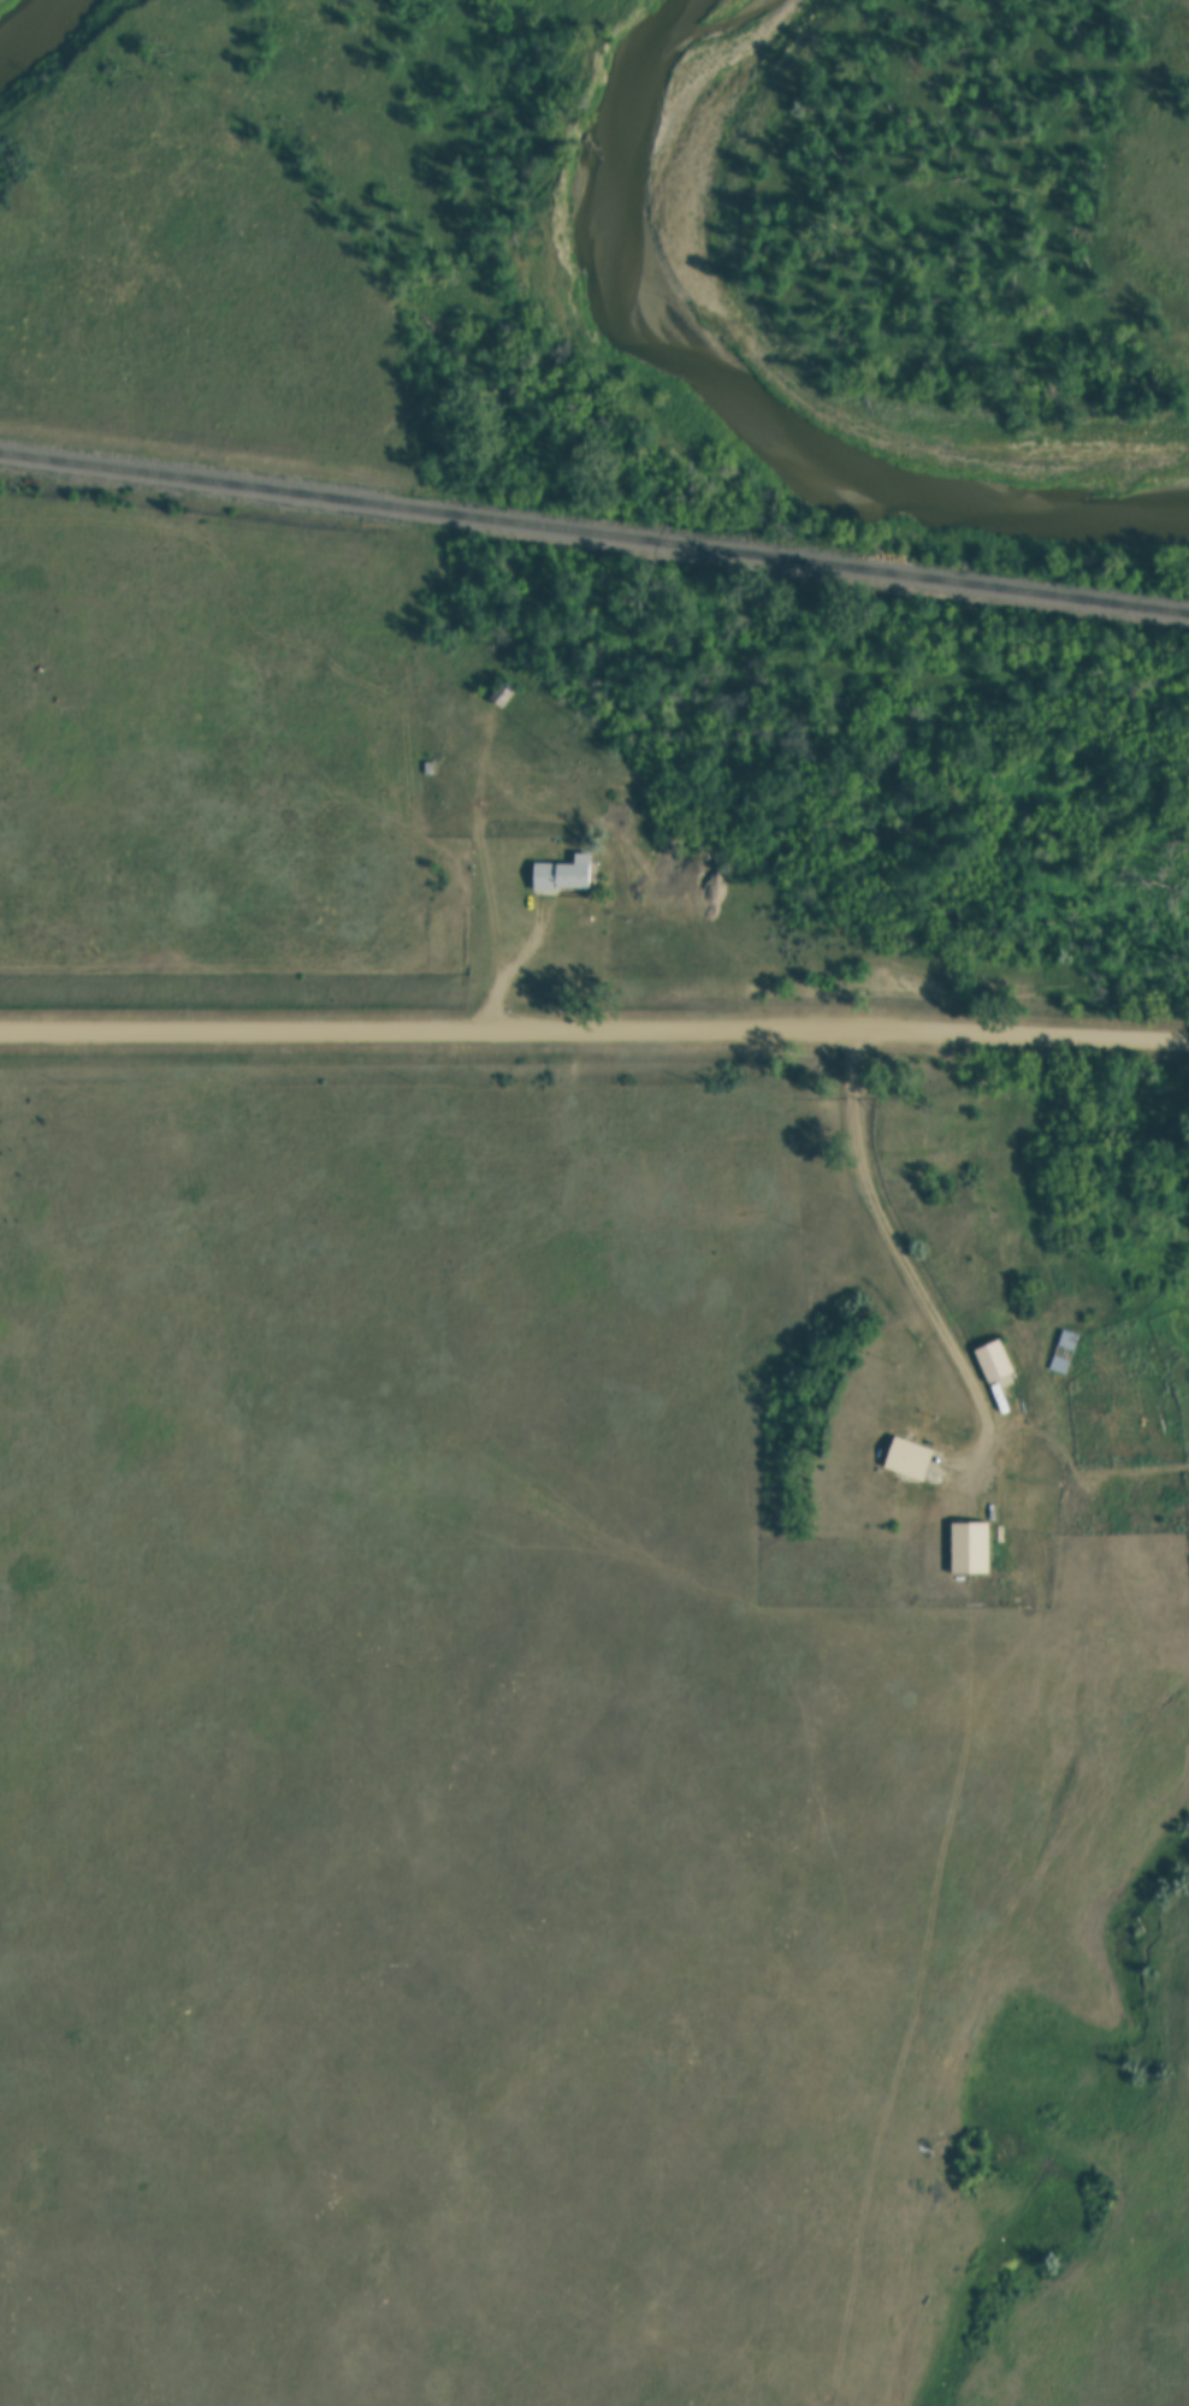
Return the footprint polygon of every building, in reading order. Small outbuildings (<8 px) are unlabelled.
[(503,708),(516,694),(510,688),(503,695),(500,691),(493,699),(503,708)] [(576,865),(535,864),(535,893),(593,894),(593,855),(576,854),(576,865)] [(1049,1368),(1066,1375),(1082,1335),(1065,1328),(1049,1368)] [(976,1350),(992,1384),(1019,1371),(1002,1338),(976,1350)] [(887,1468),(928,1480),(937,1448),(897,1436),(887,1468)]
